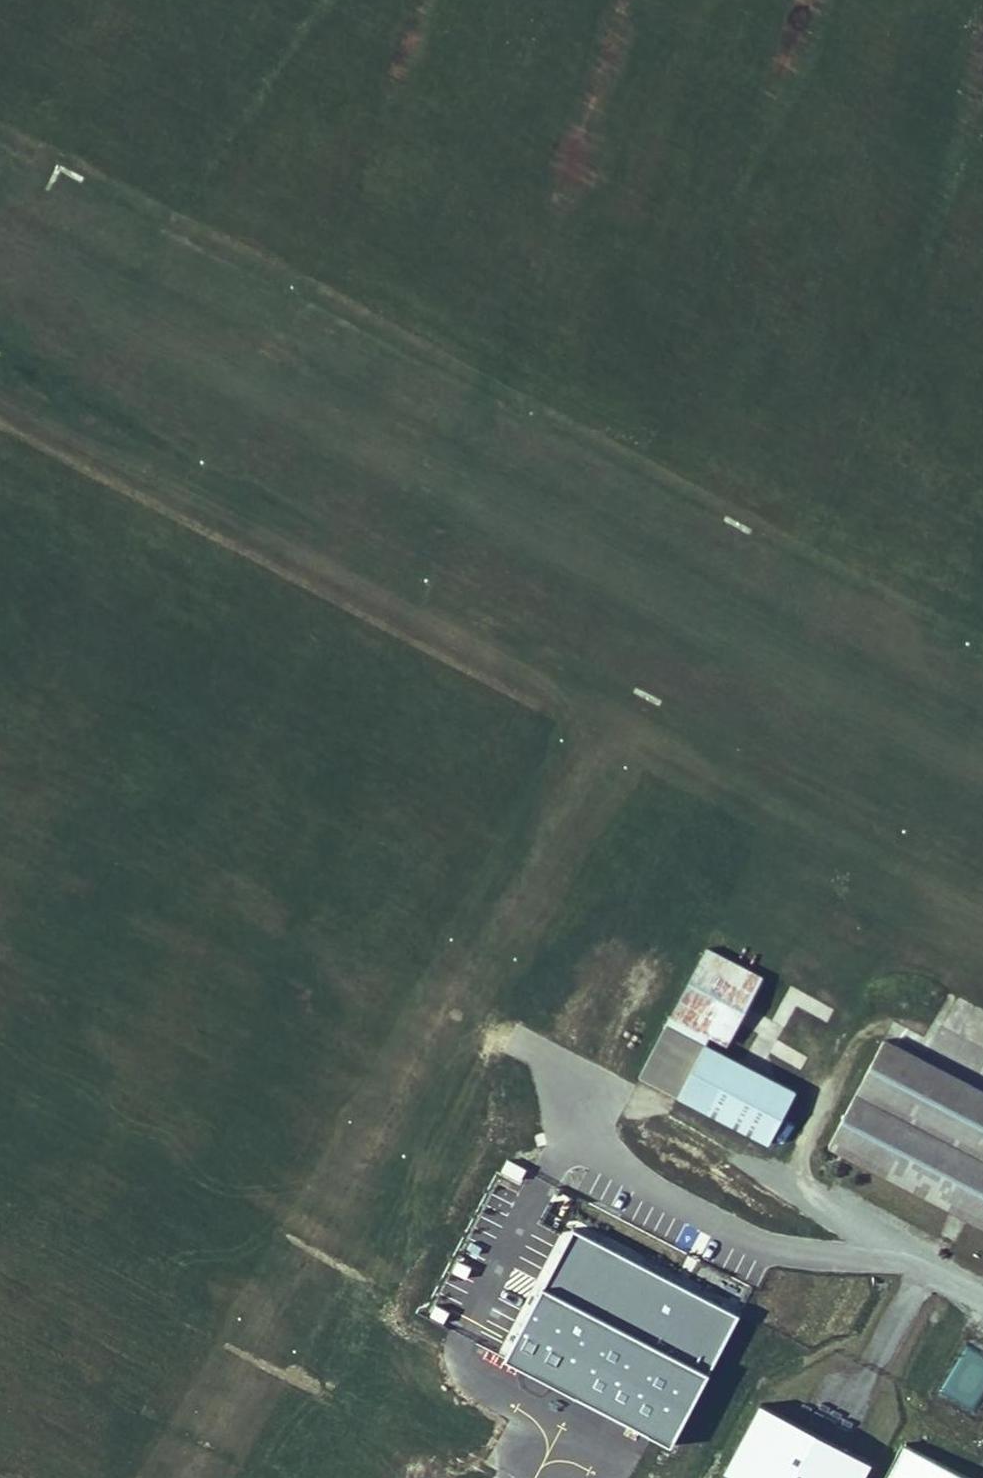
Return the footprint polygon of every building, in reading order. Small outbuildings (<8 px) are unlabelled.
[(764,970),(709,943),(675,1013),(714,1031),(730,1039),(764,970)] [(709,1035),(683,1087),(775,1132),(800,1080),(709,1035)] [(829,1145),(982,1220),(982,1087),(881,1037),(829,1145)] [(681,1101),(675,1113),(700,1127),(707,1115),(681,1101)] [(492,1183),(478,1211),(500,1222),(514,1194),(492,1183)] [(674,1456),(719,1362),(545,1279),(506,1361),(651,1430),(645,1442),(674,1456)] [(982,1401),(982,1354),(963,1345),(941,1394),(979,1411),(982,1401)] [(766,1394),(730,1466),(753,1477),(867,1477),(881,1452),(766,1394)] [(903,1450),(889,1477),(957,1477),(903,1450)]
